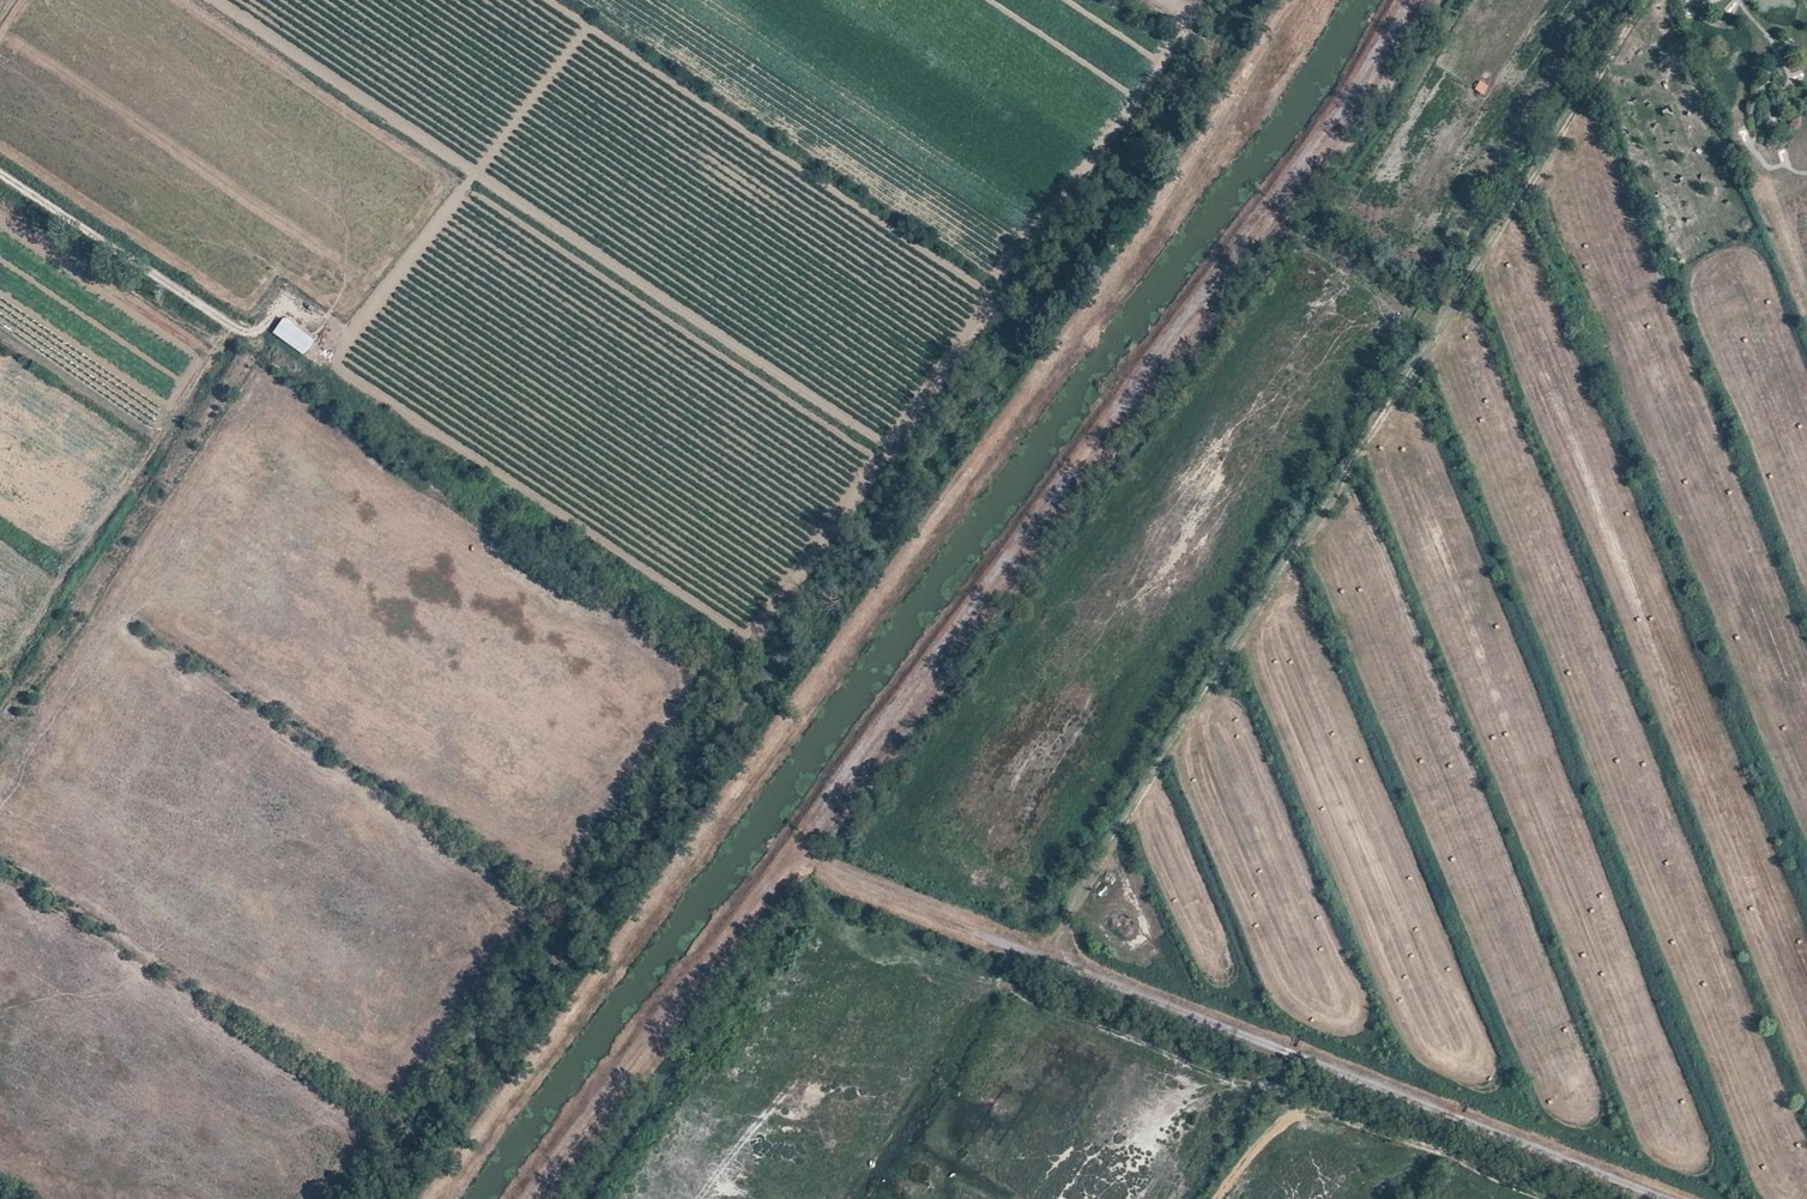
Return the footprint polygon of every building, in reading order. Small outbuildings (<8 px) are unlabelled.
[(273,333),(304,355),(315,339),(284,317),(273,333)]
